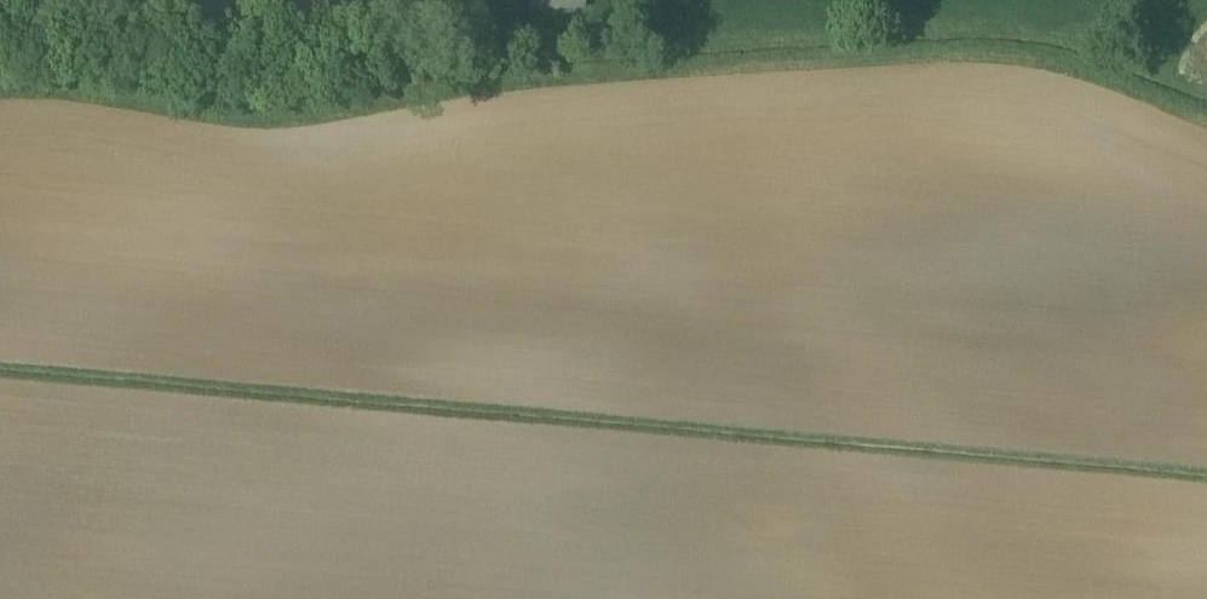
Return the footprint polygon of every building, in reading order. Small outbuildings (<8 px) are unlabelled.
[(593,10),(593,0),(535,0),(535,10),(593,10)]
